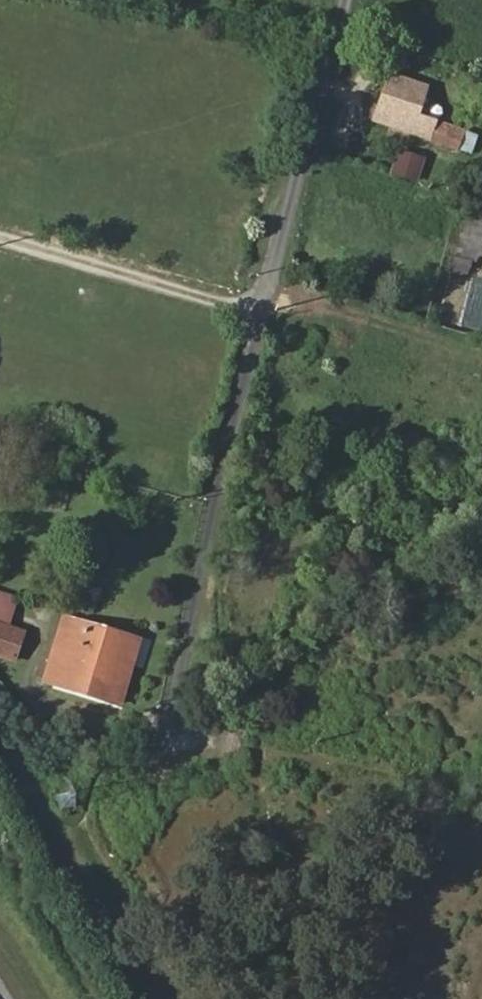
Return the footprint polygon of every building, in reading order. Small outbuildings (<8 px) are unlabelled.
[(465,149),(471,132),(423,115),(433,82),(397,70),(381,119),(465,149)] [(394,176),(419,180),(424,155),(399,150),(394,176)] [(66,661),(59,687),(124,707),(142,643),(68,620),(58,657),(66,661)] [(27,633),(0,626),(0,659),(15,664),(27,633)]
